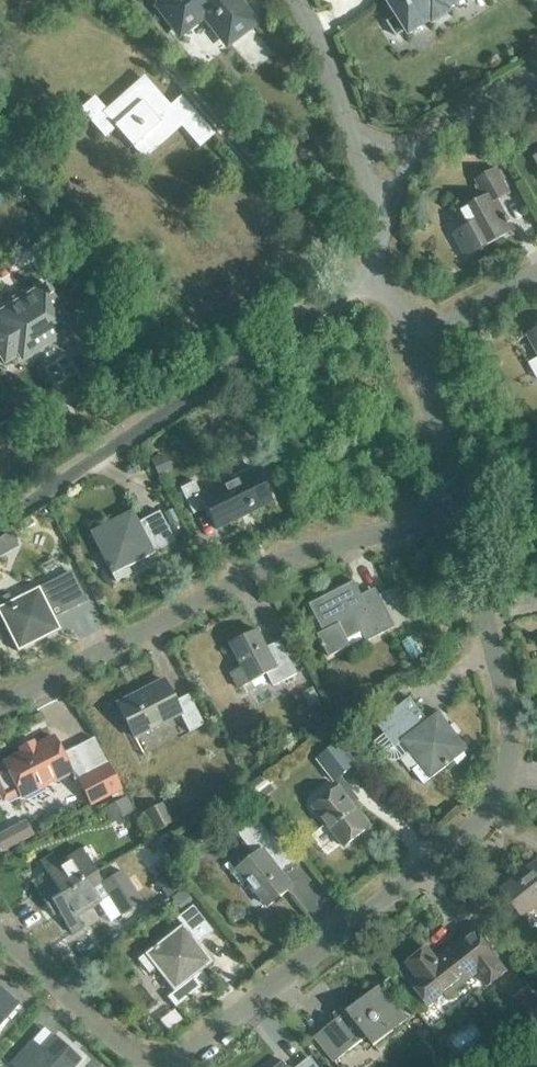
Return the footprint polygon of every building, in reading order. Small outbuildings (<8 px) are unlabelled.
[(161,4),(157,6),(179,34),(201,17),(206,22),(208,21),(225,43),(229,39),(231,41),(233,39),(231,37),(245,26),(247,28),(249,27),(248,25),(252,21),(236,0),(158,0),(161,4)] [(397,16),(387,23),(396,37),(406,31),(409,35),(431,21),(433,24),(453,11),(451,9),(465,0),(387,0),(397,16)] [(179,99),(168,109),(141,79),(106,112),(94,98),(81,110),(104,136),(116,126),(141,154),(178,121),(198,143),(209,132),(179,99)] [(455,235),(467,258),(515,232),(498,201),(511,194),(497,168),(476,180),(486,198),(460,213),(468,228),(455,235)] [(66,318),(45,283),(0,311),(0,358),(3,363),(17,355),(19,358),(36,347),(38,350),(54,340),(55,343),(76,330),(68,317),(66,318)] [(527,334),(536,352),(536,329),(527,334)] [(529,363),(536,378),(536,358),(529,363)] [(216,530),(271,503),(254,468),(201,494),(194,481),(180,488),(193,514),(206,508),(216,530)] [(159,511),(138,522),(132,510),(90,531),(116,582),(159,560),(155,552),(175,542),(159,511)] [(54,617),(79,604),(63,574),(38,587),(40,591),(14,604),(8,593),(0,598),(0,617),(17,651),(60,630),(54,617)] [(380,597),(366,604),(354,582),(310,605),(323,631),(316,635),(329,658),(351,646),(348,640),(362,633),(367,643),(397,628),(380,597)] [(285,649),(272,656),(259,632),(232,646),(243,669),(232,675),(239,689),(268,675),(274,688),(298,676),(285,649)] [(188,695),(174,702),(163,680),(116,704),(133,738),(179,714),(188,733),(203,725),(188,695)] [(424,784),(469,750),(439,711),(421,726),(411,713),(374,742),(388,759),(390,760),(395,761),(400,760),(410,752),(420,764),(412,770),(424,784)] [(121,790),(93,737),(60,755),(51,738),(2,764),(4,766),(0,768),(0,799),(3,804),(6,802),(8,804),(69,772),(74,782),(77,780),(91,807),(111,796),(114,801),(123,795),(121,791),(121,790)] [(317,760),(335,782),(357,765),(339,743),(317,760)] [(314,808),(344,847),(370,827),(340,788),(314,808)] [(104,810),(110,821),(129,812),(124,800),(104,810)] [(143,818),(153,836),(171,826),(161,807),(143,818)] [(293,887),(280,871),(292,862),(259,819),(239,834),(255,855),(236,869),(230,862),(225,866),(240,886),(248,879),(269,906),(293,887)] [(62,893),(94,872),(79,849),(56,864),(51,855),(39,862),(51,882),(37,891),(45,904),(62,893)] [(523,917),(536,906),(536,861),(501,890),(523,917)] [(62,893),(45,904),(52,914),(57,911),(70,933),(82,926),(75,916),(108,896),(119,914),(139,901),(119,870),(101,882),(94,872),(62,893)] [(199,987),(191,977),(211,961),(198,944),(213,932),(192,906),(177,918),(181,923),(137,959),(148,973),(154,967),(173,991),(166,997),(174,1007),(199,987)] [(489,985),(505,972),(495,958),(497,956),(475,928),(447,950),(448,952),(437,960),(428,948),(408,963),(421,980),(414,985),(429,1005),(446,991),(449,995),(479,972),(489,985)] [(367,1035),(374,1045),(407,1019),(380,985),(315,1036),(334,1061),(367,1035)] [(17,1002),(0,987),(0,1021),(17,1002)] [(81,1059),(54,1036),(42,1049),(32,1040),(11,1063),(15,1066),(74,1066),(81,1059)]
